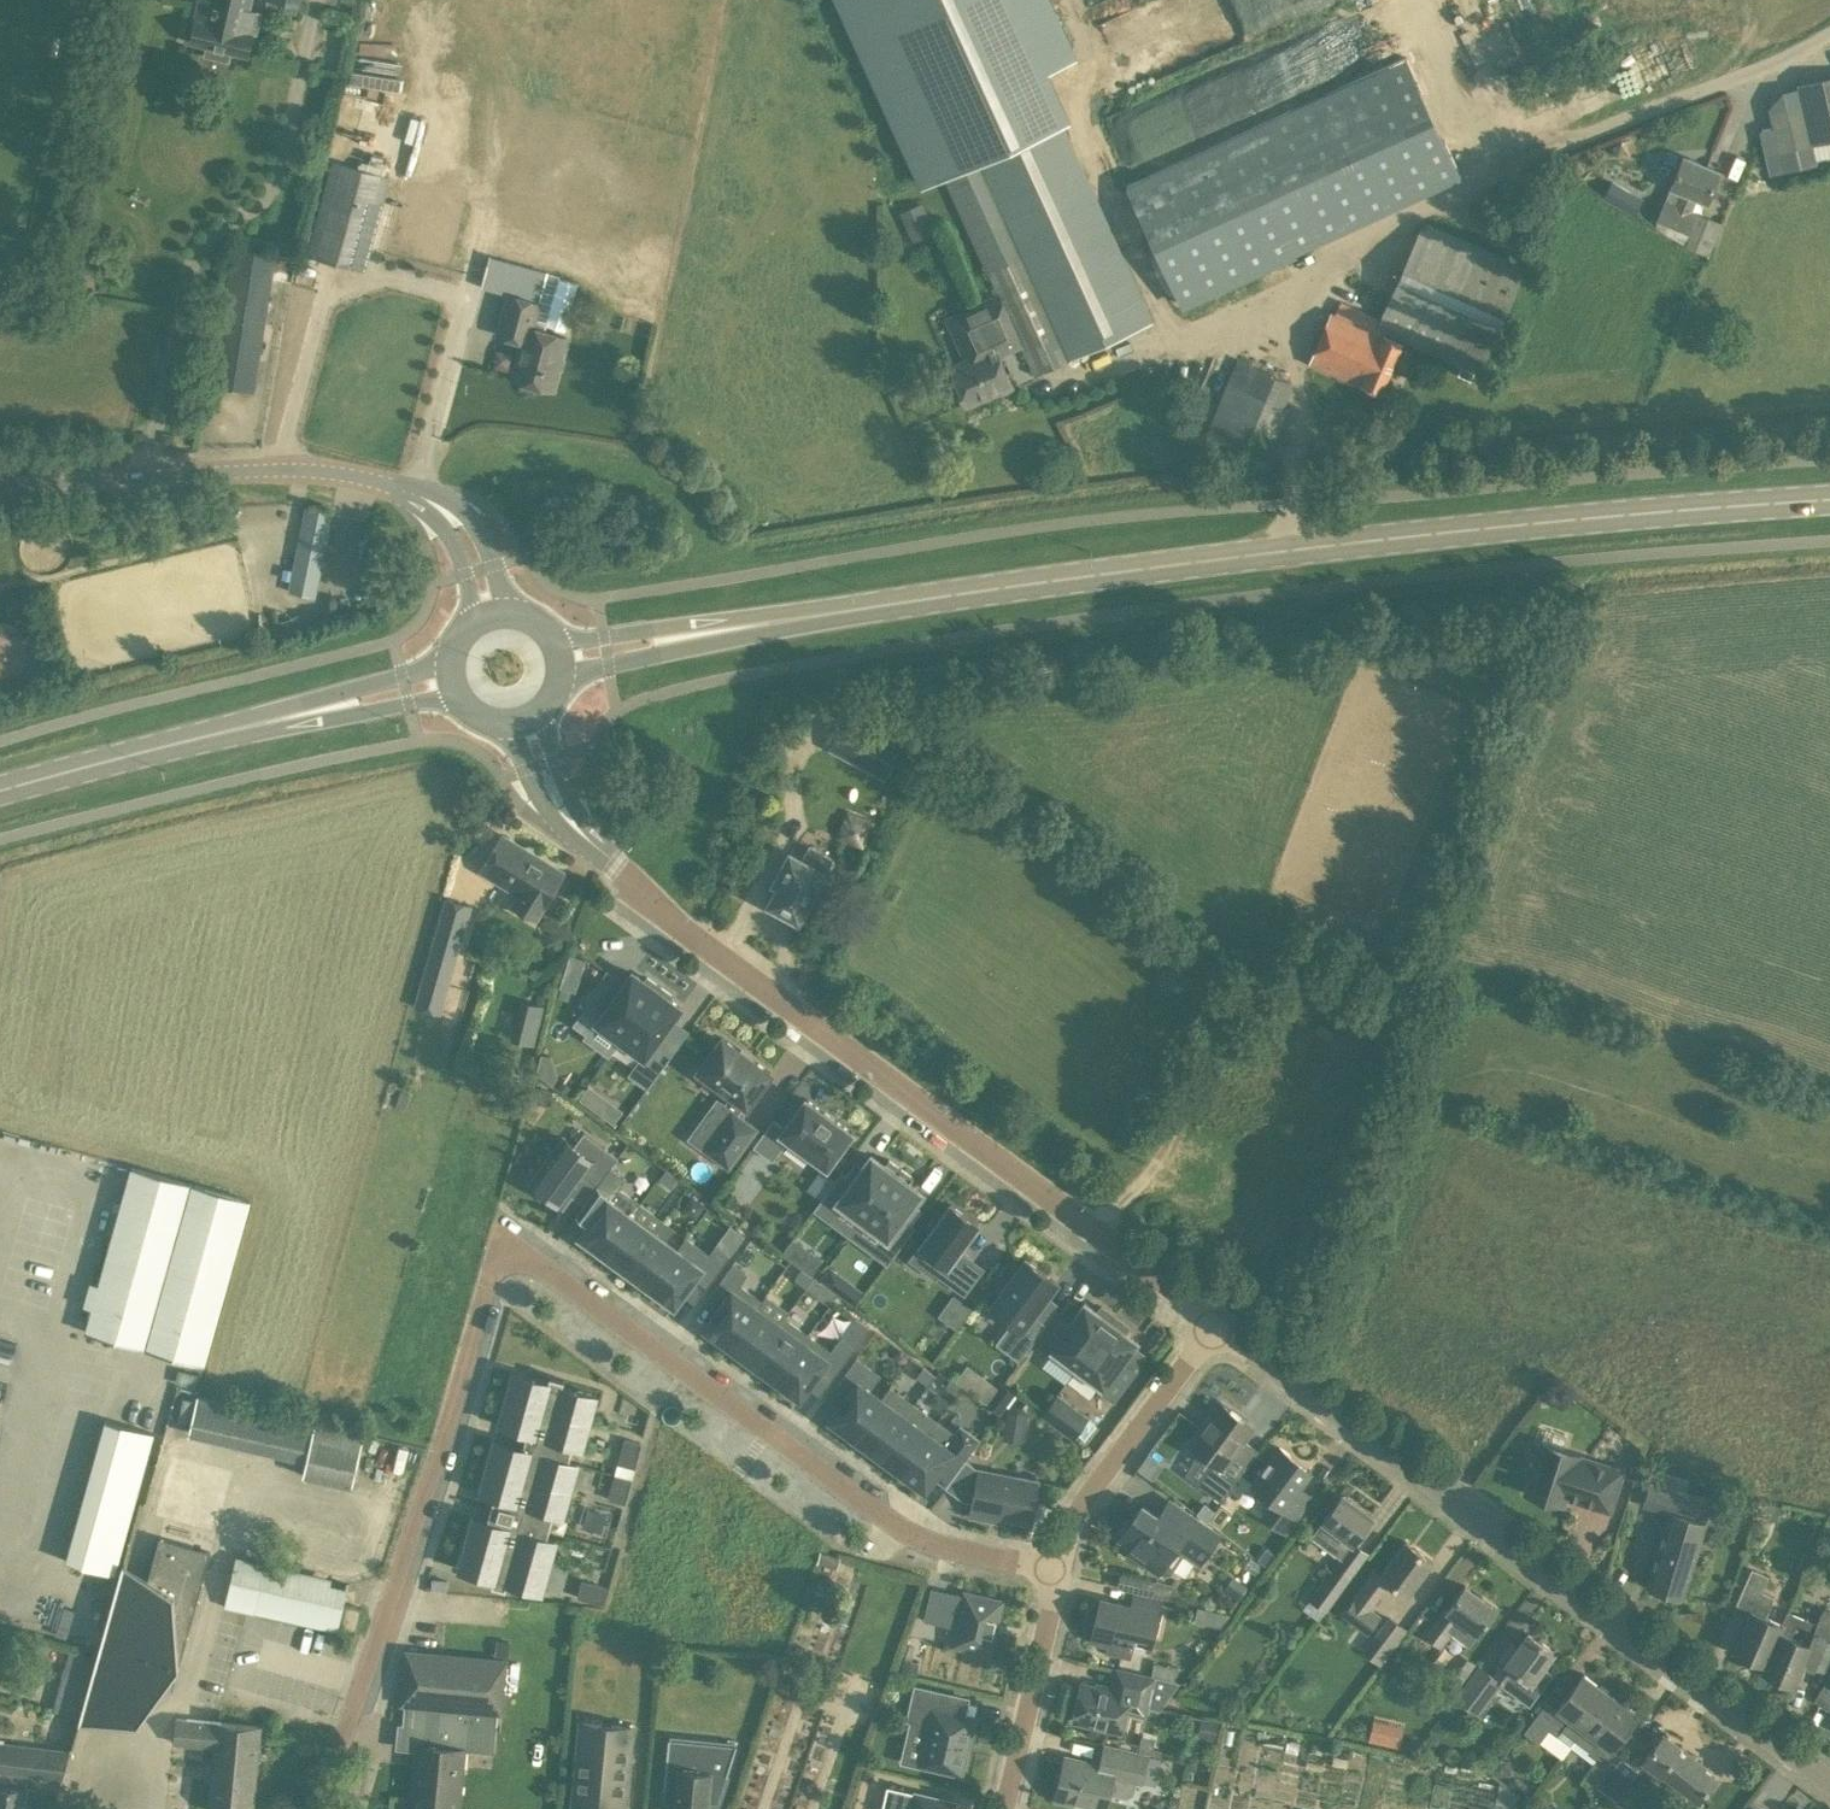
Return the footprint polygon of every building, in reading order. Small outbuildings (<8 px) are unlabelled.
[(246,54),(251,32),(256,11),(250,9),(252,0),(209,0),(204,21),(193,19),(188,41),(246,54)] [(1012,13),(1041,0),(840,0),(874,75),(1012,13)] [(1153,321),(1061,120),(1012,13),(874,75),(928,194),(950,184),(1029,358),(1051,348),(1058,364),(1153,321)] [(1129,188),(1183,307),(1454,182),(1399,64),(1129,188)] [(1796,83),(1801,104),(1769,112),(1778,151),(1810,143),(1810,144),(1829,140),(1829,76),(1796,83)] [(1626,149),(1622,140),(1612,144),(1616,153),(1626,149)] [(1698,212),(1692,210),(1696,198),(1706,202),(1719,171),(1683,156),(1670,187),(1656,220),(1689,234),(1698,212)] [(332,161),(306,253),(366,269),(390,177),(332,161)] [(1642,197),(1632,191),(1622,208),(1633,214),(1642,197)] [(912,241),(935,231),(923,202),(900,212),(912,241)] [(1698,212),(1690,234),(1685,246),(1709,256),(1723,222),(1698,212)] [(1422,220),(1375,328),(1478,372),(1526,266),(1422,220)] [(233,247),(211,385),(253,391),(274,254),(233,247)] [(533,270),(516,265),(510,287),(527,291),(533,270)] [(551,390),(566,337),(532,327),(539,302),(508,294),(497,334),(521,341),(511,379),(551,390)] [(999,296),(961,312),(947,318),(966,360),(950,367),(967,405),(1012,385),(999,356),(1021,346),(999,296)] [(1383,334),(1382,336),(1332,314),(1311,362),(1380,392),(1401,342),(1383,334)] [(1293,381),(1237,359),(1206,435),(1268,459),(1289,406),(1283,404),(1293,381)] [(288,591),(315,597),(332,512),(306,506),(288,591)] [(856,762),(885,776),(902,743),(874,728),(856,762)] [(502,835),(480,871),(519,894),(512,905),(535,918),(563,872),(502,835)] [(766,906),(796,922),(823,874),(830,859),(807,847),(800,860),(787,853),(771,884),(776,887),(766,906)] [(455,955),(470,905),(443,897),(429,947),(455,955)] [(585,958),(570,954),(566,969),(581,973),(585,958)] [(613,997),(596,985),(587,999),(590,1001),(583,1012),(620,1039),(659,985),(647,976),(644,980),(632,971),(613,997)] [(438,1014),(447,983),(420,976),(412,1007),(438,1014)] [(659,985),(620,1039),(642,1055),(629,1074),(647,1087),(673,1052),(656,1039),(680,1006),(668,998),(671,994),(659,985)] [(513,1037),(541,1043),(548,1004),(521,998),(513,1037)] [(746,1105),(770,1072),(752,1059),(752,1058),(750,1057),(749,1058),(742,1052),(743,1051),(740,1050),(722,1037),(697,1070),(730,1094),(722,1105),(730,1110),(703,1148),(729,1167),(757,1128),(738,1114),(745,1105),(746,1105)] [(548,1088),(534,1084),(531,1096),(545,1099),(548,1088)] [(612,1103),(589,1087),(580,1099),(602,1116),(613,1124),(623,1111),(612,1103)] [(852,1132),(805,1098),(784,1127),(772,1119),(752,1146),(772,1160),(788,1139),(826,1167),(852,1132)] [(585,1174),(598,1184),(618,1157),(583,1131),(574,1144),(563,1136),(543,1163),(546,1193),(562,1205),(585,1174)] [(862,1220),(901,1167),(888,1158),(884,1164),(871,1155),(861,1168),(856,1164),(847,1176),(841,1172),(814,1209),(829,1220),(840,1204),(862,1220)] [(85,1331),(203,1364),(249,1199),(131,1166),(85,1331)] [(913,1176),(901,1167),(862,1220),(884,1236),(873,1251),(888,1262),(915,1225),(908,1221),(917,1209),(912,1205),(922,1191),(909,1182),(913,1176)] [(602,1253),(631,1215),(632,1215),(640,1204),(616,1187),(623,1177),(610,1168),(584,1202),(596,1211),(578,1236),(602,1253)] [(664,1170),(657,1178),(670,1188),(676,1179),(664,1170)] [(701,1204),(689,1196),(683,1205),(695,1213),(701,1204)] [(942,1215),(937,1211),(925,1228),(930,1231),(920,1245),(945,1264),(937,1274),(964,1293),(982,1268),(958,1250),(978,1224),(950,1204),(942,1215)] [(653,1231),(632,1215),(631,1215),(602,1253),(626,1270),(654,1232),(653,1231)] [(673,1228),(662,1220),(653,1231),(654,1232),(626,1270),(649,1287),(677,1249),(677,1248),(664,1239),(673,1228)] [(677,1248),(677,1249),(649,1287),(673,1305),(690,1282),(703,1291),(729,1255),(715,1245),(709,1254),(685,1237),(677,1248)] [(794,1239),(783,1253),(793,1261),(804,1247),(794,1239)] [(1032,1313),(1056,1281),(1025,1258),(991,1305),(1012,1320),(995,1343),(1018,1360),(1045,1323),(1032,1313)] [(728,1345),(756,1306),(757,1307),(761,1301),(738,1283),(745,1273),(732,1263),(710,1293),(722,1302),(703,1327),(707,1330),(704,1333),(717,1342),(719,1339),(728,1345)] [(794,1278),(806,1287),(813,1277),(801,1268),(794,1278)] [(831,1287),(840,1275),(830,1268),(821,1279),(831,1287)] [(806,1287),(814,1294),(822,1283),(814,1276),(813,1277),(806,1287)] [(946,1300),(936,1314),(953,1326),(963,1312),(946,1300)] [(1051,1349),(1076,1367),(1114,1315),(1101,1305),(1097,1311),(1085,1302),(1086,1302),(1084,1300),(1083,1302),(1072,1318),(1066,1319),(1056,1312),(1034,1342),(1048,1353),(1051,1349)] [(778,1323),(757,1307),(756,1306),(728,1345),(751,1362),(779,1324),(778,1323)] [(846,1332),(858,1340),(871,1323),(858,1314),(846,1332)] [(1128,1325),(1114,1315),(1076,1367),(1101,1386),(1098,1389),(1113,1400),(1135,1370),(1125,1363),(1124,1357),(1132,1346),(1136,1341),(1136,1342),(1137,1340),(1136,1339),(1135,1339),(1124,1331),(1128,1325)] [(778,1323),(779,1324),(751,1362),(774,1379),(807,1334),(783,1317),(778,1323)] [(840,1338),(830,1351),(807,1334),(774,1379),(783,1386),(780,1389),(792,1398),(795,1395),(799,1397),(818,1370),(830,1379),(853,1348),(840,1338)] [(853,1437),(881,1398),(880,1398),(868,1389),(879,1375),(855,1357),(836,1384),(848,1393),(829,1419),(839,1427),(837,1430),(849,1439),(851,1436),(853,1437)] [(935,1375),(923,1366),(916,1376),(928,1384),(935,1375)] [(553,1511),(561,1514),(576,1462),(568,1459),(572,1444),(580,1446),(595,1394),(561,1385),(563,1378),(549,1375),(547,1381),(514,1372),(499,1424),(526,1431),(522,1447),(495,1439),(480,1491),(493,1495),(486,1520),(474,1516),(459,1568),(493,1578),(491,1584),(505,1588),(506,1581),(540,1591),(554,1539),(546,1536),(553,1511)] [(995,1386),(984,1377),(973,1392),(984,1400),(995,1386)] [(956,1394),(962,1385),(951,1378),(945,1386),(956,1394)] [(999,1412),(1014,1393),(1001,1383),(987,1403),(999,1412)] [(913,1404),(889,1386),(880,1398),(881,1398),(853,1437),(876,1454),(913,1404)] [(1072,1436),(1087,1417),(1056,1394),(1041,1413),(1072,1436)] [(1220,1402),(1189,1444),(1210,1459),(1194,1482),(1220,1501),(1242,1471),(1228,1460),(1253,1427),(1220,1402)] [(900,1471),(936,1421),(913,1404),(876,1454),(900,1471)] [(1007,1410),(1005,1424),(1002,1438),(1022,1442),(1024,1428),(1027,1414),(1022,1407),(1014,1406),(1007,1410)] [(959,1437),(936,1421),(900,1471),(901,1472),(898,1475),(910,1484),(913,1481),(924,1489),(942,1464),(954,1473),(980,1438),(966,1428),(959,1437)] [(115,1422),(78,1551),(75,1563),(114,1573),(117,1562),(153,1433),(115,1422)] [(363,1434),(314,1423),(302,1474),(351,1485),(363,1434)] [(619,1456),(637,1461),(642,1443),(624,1438),(619,1456)] [(1564,1497),(1609,1511),(1622,1469),(1539,1441),(1523,1492),(1562,1505),(1564,1497)] [(1279,1447),(1252,1484),(1271,1499),(1259,1515),(1286,1535),(1315,1496),(1299,1483),(1309,1470),(1279,1447)] [(1038,1499),(1034,1495),(1037,1480),(978,1469),(965,1459),(947,1484),(964,1496),(972,1498),(969,1515),(991,1520),(992,1515),(1029,1523),(1032,1508),(1038,1499)] [(1705,1524),(1732,1532),(1739,1506),(1686,1490),(1689,1480),(1652,1470),(1642,1506),(1668,1513),(1663,1530),(1663,1529),(1652,1568),(1653,1569),(1648,1586),(1681,1596),(1685,1584),(1684,1584),(1685,1580),(1686,1581),(1696,1541),(1700,1542),(1705,1524)] [(609,1491),(627,1496),(632,1478),(614,1473),(609,1491)] [(1371,1516),(1342,1494),(1322,1520),(1311,1536),(1338,1556),(1308,1598),(1325,1610),(1368,1552),(1353,1541),(1371,1516)] [(1143,1563),(1157,1572),(1157,1571),(1163,1575),(1170,1573),(1185,1552),(1201,1563),(1222,1533),(1168,1496),(1156,1515),(1142,1505),(1119,1538),(1147,1557),(1143,1563)] [(1777,1504),(1763,1499),(1757,1516),(1772,1521),(1777,1504)] [(1206,1521),(1214,1510),(1203,1502),(1196,1513),(1206,1521)] [(53,1710),(81,1717),(85,1706),(136,1721),(180,1660),(210,1552),(157,1537),(143,1586),(120,1580),(98,1658),(69,1650),(53,1710)] [(1431,1561),(1405,1542),(1380,1575),(1374,1570),(1354,1596),(1341,1614),(1366,1633),(1380,1615),(1370,1607),(1389,1583),(1406,1596),(1431,1561)] [(1266,1547),(1257,1558),(1265,1564),(1274,1553),(1266,1547)] [(820,1552),(817,1562),(836,1567),(839,1557),(820,1552)] [(235,1558),(224,1606),(241,1609),(247,1611),(254,1612),(316,1626),(337,1630),(338,1627),(344,1602),(348,1584),(348,1583),(346,1583),(287,1570),(237,1558),(235,1558)] [(1782,1624),(1780,1623),(1764,1617),(1774,1596),(1761,1590),(1768,1575),(1751,1568),(1735,1603),(1751,1610),(1733,1652),(1764,1664),(1762,1671),(1782,1624)] [(584,1599),(602,1604),(607,1586),(588,1581),(584,1599)] [(1464,1585),(1447,1607),(1445,1605),(1424,1634),(1439,1645),(1450,1631),(1468,1644),(1495,1608),(1464,1585)] [(989,1652),(1001,1601),(965,1592),(964,1595),(931,1587),(923,1619),(940,1623),(942,1615),(959,1619),(953,1644),(989,1652)] [(1106,1652),(1128,1657),(1132,1637),(1146,1640),(1144,1649),(1150,1651),(1162,1598),(1132,1592),(1130,1604),(1101,1598),(1092,1634),(1110,1638),(1106,1652)] [(345,1604),(339,1629),(355,1633),(361,1607),(345,1604)] [(1782,1624),(1762,1671),(1793,1684),(1802,1663),(1814,1668),(1815,1665),(1825,1669),(1829,1657),(1829,1610),(1823,1608),(1817,1623),(1786,1610),(1780,1623),(1782,1624)] [(1213,1610),(1210,1624),(1220,1625),(1230,1613),(1213,1610)] [(1407,1630),(1389,1616),(1368,1643),(1361,1651),(1381,1666),(1407,1630)] [(1552,1651),(1527,1633),(1517,1647),(1511,1641),(1498,1658),(1502,1661),(1493,1674),(1479,1663),(1454,1696),(1477,1713),(1500,1684),(1504,1687),(1511,1678),(1535,1697),(1553,1672),(1543,1665),(1552,1651)] [(497,1641),(495,1654),(507,1655),(509,1642),(497,1641)] [(1440,1674),(1457,1687),(1475,1662),(1458,1650),(1440,1674)] [(411,1808),(458,1808),(463,1750),(492,1752),(496,1711),(499,1711),(504,1660),(405,1651),(400,1702),(403,1702),(399,1743),(417,1745),(411,1808)] [(903,1659),(901,1670),(915,1673),(917,1662),(903,1659)] [(1073,1720),(1120,1731),(1124,1712),(1146,1717),(1148,1708),(1158,1710),(1179,1682),(1114,1667),(1109,1688),(1081,1682),(1073,1720)] [(1561,1729),(1574,1739),(1608,1694),(1582,1674),(1557,1708),(1546,1701),(1523,1731),(1538,1742),(1548,1729),(1556,1735),(1561,1729)] [(1825,1681),(1815,1696),(1829,1705),(1829,1684),(1825,1681)] [(961,1773),(974,1717),(941,1710),(944,1693),(915,1687),(908,1718),(928,1723),(919,1764),(961,1773)] [(1636,1714),(1608,1694),(1574,1739),(1588,1749),(1586,1752),(1596,1758),(1583,1776),(1597,1786),(1602,1779),(1620,1755),(1611,1748),(1636,1714)] [(257,1758),(268,1759),(268,1750),(258,1750),(260,1725),(218,1722),(176,1718),(174,1742),(214,1746),(208,1808),(253,1808),(257,1758)] [(572,1808),(624,1808),(632,1726),(580,1722),(572,1808)] [(1383,1743),(1398,1746),(1403,1726),(1388,1723),(1383,1743)] [(1659,1775),(1661,1773),(1696,1800),(1713,1778),(1701,1769),(1703,1766),(1663,1735),(1642,1762),(1659,1775)] [(726,1776),(727,1774),(736,1745),(735,1744),(735,1745),(669,1738),(670,1738),(668,1738),(662,1801),(675,1802),(674,1808),(707,1808),(707,1801),(717,1802),(726,1776)] [(63,1778),(70,1751),(0,1742),(0,1808),(23,1808),(26,1784),(23,1784),(25,1774),(63,1778)] [(1055,1798),(1101,1808),(1104,1808),(1112,1777),(1140,1784),(1154,1787),(1160,1758),(1146,1755),(1105,1746),(1100,1764),(1065,1756),(1055,1798)] [(1620,1755),(1602,1779),(1619,1792),(1637,1768),(1620,1755)] [(954,1801),(887,1786),(881,1808),(952,1808),(954,1801)]
